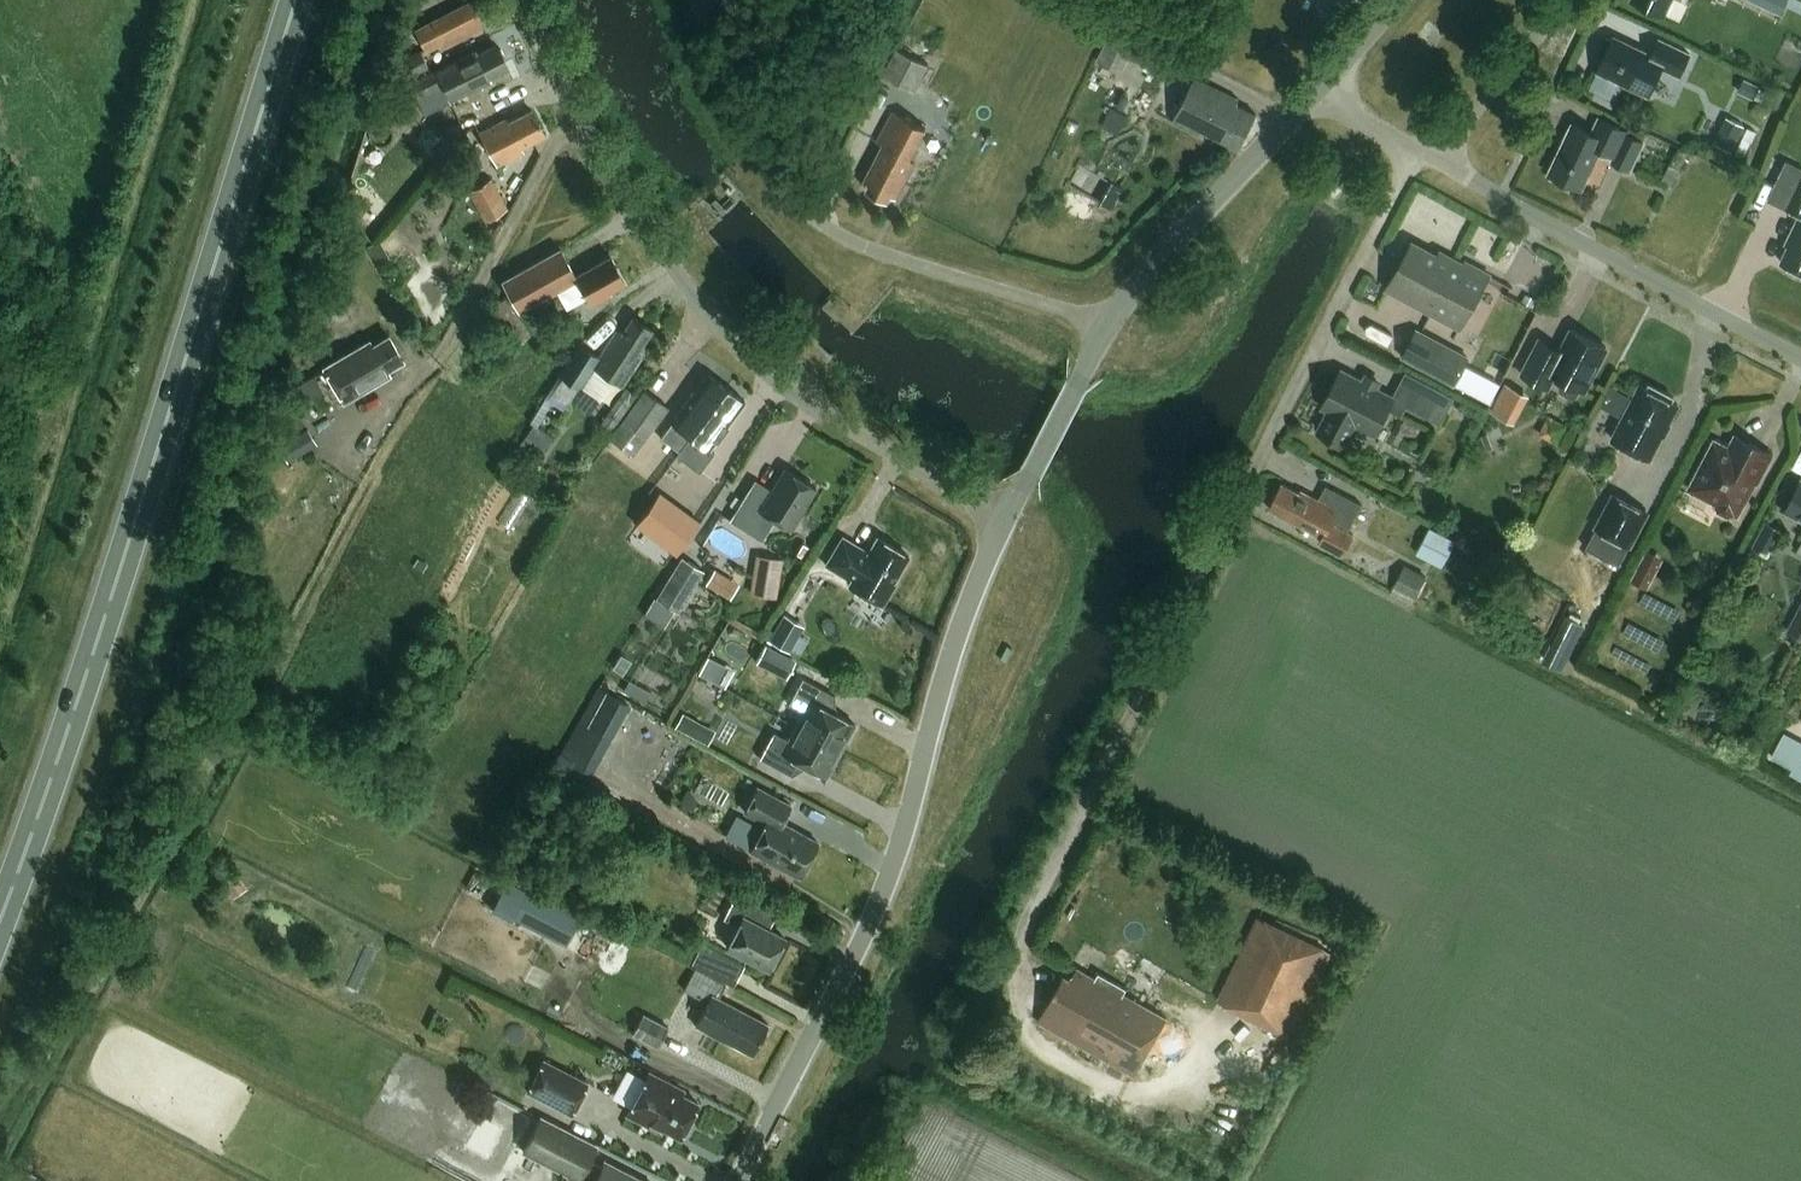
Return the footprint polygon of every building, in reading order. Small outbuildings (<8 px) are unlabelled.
[(485,20),(475,0),(415,32),(424,50),(440,41),(444,49),(483,29),(479,23),(485,20)] [(1631,0),(1664,16),(1672,0),(1632,0),(1631,0)] [(1116,22),(1097,61),(1122,73),(1141,34),(1116,22)] [(1679,76),(1690,55),(1659,40),(1652,55),(1642,50),(1640,54),(1631,49),(1632,46),(1614,37),(1612,41),(1607,38),(1600,53),(1605,55),(1597,72),(1649,96),(1662,68),(1679,76)] [(490,79),(508,70),(495,46),(477,54),(476,52),(409,85),(416,99),(441,86),(450,103),(488,83),(490,79)] [(881,77),(913,93),(926,67),(894,51),(881,77)] [(393,86),(428,68),(420,52),(385,70),(393,86)] [(1239,150),(1256,116),(1236,106),(1239,101),(1195,78),(1172,122),(1198,136),(1201,131),(1239,150)] [(1753,100),(1759,87),(1743,79),(1736,92),(1753,100)] [(1126,116),(1134,102),(1119,95),(1112,109),(1126,116)] [(521,148),(544,137),(531,112),(508,124),(506,120),(479,134),(496,166),(523,152),(521,148)] [(924,129),(891,113),(876,143),(882,146),(864,182),(870,185),(867,191),(888,202),(891,196),(896,199),(915,163),(909,160),(924,129)] [(1726,118),(1714,143),(1731,151),(1744,126),(1726,118)] [(1645,144),(1626,135),(1628,132),(1599,119),(1592,134),(1572,124),(1549,175),(1581,190),(1600,151),(1614,157),(1611,164),(1631,173),(1645,144)] [(1678,148),(1661,179),(1672,185),(1688,153),(1678,148)] [(491,180),(469,192),(486,223),(508,211),(498,192),(491,180)] [(1800,181),(1787,209),(1799,215),(1785,245),(1788,246),(1781,263),(1800,272),(1800,181)] [(356,230),(371,223),(359,200),(345,208),(356,230)] [(382,239),(371,248),(381,260),(387,255),(386,243),(382,239)] [(1461,329),(1490,276),(1465,263),(1464,266),(1440,253),(1437,257),(1412,244),(1387,289),(1461,329)] [(609,292),(624,283),(610,256),(575,276),(560,250),(501,283),(518,313),(556,291),(566,309),(586,298),(590,305),(608,296),(609,292)] [(532,338),(507,300),(481,317),(505,355),(532,338)] [(636,353),(651,331),(632,318),(621,336),(616,332),(599,359),(579,346),(558,377),(578,392),(594,368),(621,386),(641,356),(636,353)] [(1469,358),(1417,330),(1403,359),(1455,385),(1490,404),(1500,384),(1465,366),(1469,358)] [(1607,348),(1572,330),(1561,351),(1540,340),(1522,375),(1547,389),(1554,376),(1584,391),(1607,348)] [(387,371),(403,361),(388,337),(372,346),(369,342),(323,369),(343,403),(390,376),(387,371)] [(679,453),(726,388),(707,375),(671,424),(661,417),(668,408),(644,391),(621,423),(609,439),(632,457),(650,432),(679,453)] [(1375,434),(1392,399),(1347,375),(1329,410),(1331,411),(1320,432),(1345,445),(1356,424),(1375,434)] [(305,402),(322,394),(314,377),(296,386),(305,402)] [(1514,425),(1528,397),(1505,385),(1490,412),(1514,425)] [(1649,460),(1663,435),(1661,434),(1666,425),(1667,425),(1678,405),(1641,386),(1612,440),(1649,460)] [(744,402),(726,388),(679,453),(676,456),(699,473),(714,454),(709,450),(744,402)] [(1423,415),(1432,420),(1437,411),(1445,416),(1454,397),(1437,388),(1423,415)] [(299,418),(277,431),(282,440),(304,426),(299,418)] [(288,464),(318,447),(308,431),(279,449),(288,464)] [(1481,454),(1495,449),(1490,435),(1476,440),(1481,454)] [(1758,484),(1773,455),(1736,436),(1729,449),(1715,442),(1689,490),(1717,504),(1719,512),(1728,516),(1738,516),(1755,483),(1758,484)] [(671,497),(688,473),(672,461),(654,485),(671,497)] [(816,490),(784,470),(765,500),(749,490),(730,521),(761,541),(774,520),(791,531),(816,490)] [(1785,512),(1800,521),(1800,481),(1785,512)] [(1301,494),(1282,485),(1277,494),(1274,494),(1270,503),(1272,505),(1269,510),(1322,538),(1319,543),(1343,555),(1353,535),(1348,533),(1362,506),(1333,491),(1326,504),(1302,492),(1301,494)] [(1650,512),(1612,492),(1593,528),(1596,529),(1586,549),(1619,566),(1629,546),(1631,548),(1650,512)] [(882,606),(895,585),(892,583),(908,557),(876,538),(867,553),(842,538),(825,566),(850,581),(848,586),(882,606)] [(805,562),(811,551),(802,546),(796,556),(805,562)] [(681,558),(655,599),(656,599),(674,611),(678,613),(704,572),(681,558)] [(1648,590),(1659,568),(1642,559),(1631,581),(1648,590)] [(1404,564),(1390,590),(1412,602),(1426,575),(1404,564)] [(753,569),(749,596),(755,597),(776,599),(780,573),(753,569)] [(713,572),(705,585),(719,593),(727,581),(713,572)] [(664,628),(674,611),(655,599),(654,598),(643,615),(664,628)] [(1787,631),(1800,638),(1800,604),(1787,631)] [(798,624),(783,615),(768,641),(789,653),(799,636),(793,632),(798,624)] [(795,660),(765,645),(756,664),(786,679),(795,660)] [(827,710),(834,697),(802,679),(789,705),(803,713),(795,727),(840,751),(854,725),(827,710)] [(1752,707),(1764,705),(1762,690),(1750,692),(1752,707)] [(620,722),(629,707),(606,693),(597,709),(620,722)] [(689,735),(697,722),(683,714),(676,728),(689,735)] [(826,777),(840,751),(795,727),(788,741),(773,733),(760,759),(791,776),(799,762),(826,777)] [(1742,748),(1747,739),(1723,727),(1719,736),(1742,748)] [(799,877),(817,843),(781,823),(790,806),(757,788),(744,813),(765,824),(750,851),(799,877)] [(232,899),(246,889),(235,872),(220,882),(232,899)] [(738,927),(727,948),(768,969),(784,938),(768,929),(776,914),(736,894),(723,919),(738,927)] [(1291,1036),(1330,951),(1259,917),(1219,1001),(1291,1036)] [(615,966),(628,951),(613,938),(600,953),(615,966)] [(702,943),(691,965),(733,986),(744,965),(702,943)] [(751,1055),(767,1025),(718,999),(725,985),(695,969),(683,990),(707,1003),(695,1026),(751,1055)] [(1135,1076),(1166,1021),(1122,996),(1126,990),(1099,975),(1096,981),(1077,971),(1072,980),(1064,976),(1038,1022),(1135,1076)] [(658,1048),(668,1028),(642,1015),(632,1034),(658,1048)] [(526,1094),(572,1118),(590,1084),(542,1059),(526,1094)] [(380,1093),(389,1076),(377,1069),(367,1085),(380,1093)] [(680,1138),(698,1103),(668,1088),(670,1084),(649,1072),(626,1115),(648,1126),(650,1122),(680,1138)] [(605,1161),(601,1167),(588,1160),(596,1146),(540,1117),(523,1152),(568,1175),(565,1180),(567,1180),(569,1176),(577,1180),(576,1180),(642,1180),(605,1161)] [(498,1161),(509,1140),(496,1133),(485,1154),(498,1161)]
